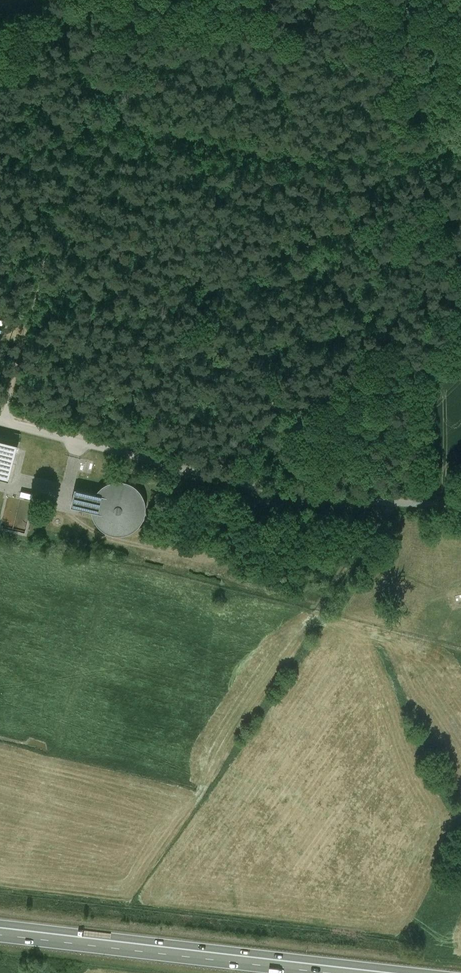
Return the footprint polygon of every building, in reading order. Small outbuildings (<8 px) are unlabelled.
[(0,438),(0,476),(10,478),(19,443),(0,438)] [(97,493),(76,488),(72,505),(93,510),(93,513),(94,516),(96,520),(99,524),(102,527),(107,531),(114,533),(117,534),(123,534),(125,533),(129,532),(133,530),(137,527),(140,525),(142,522),(144,518),(146,514),(147,509),(147,505),(146,501),(145,497),(144,494),(141,491),(140,489),(138,487),(135,484),(132,483),(129,482),(125,480),(121,480),(118,480),(114,480),(112,481),(109,482),(107,483),(104,485),(101,487),(100,489),(98,490),(97,492),(97,493)] [(3,526),(27,531),(33,500),(9,496),(3,526)]
